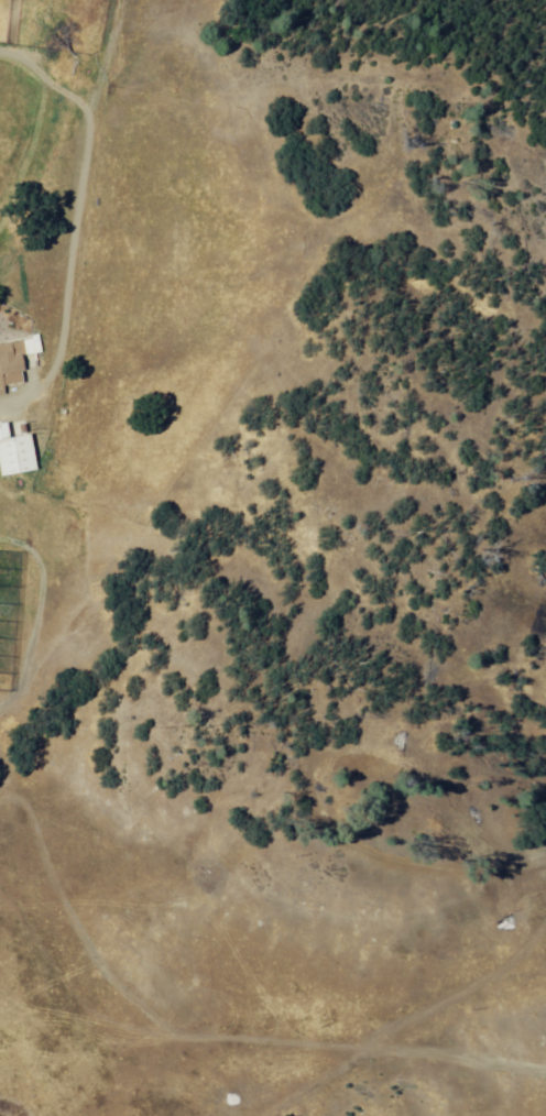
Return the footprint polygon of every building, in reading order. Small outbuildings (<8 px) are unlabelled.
[(29,387),(0,392),(0,342),(21,339),(29,387)] [(31,469),(0,475),(0,419),(22,415),(31,469)]
